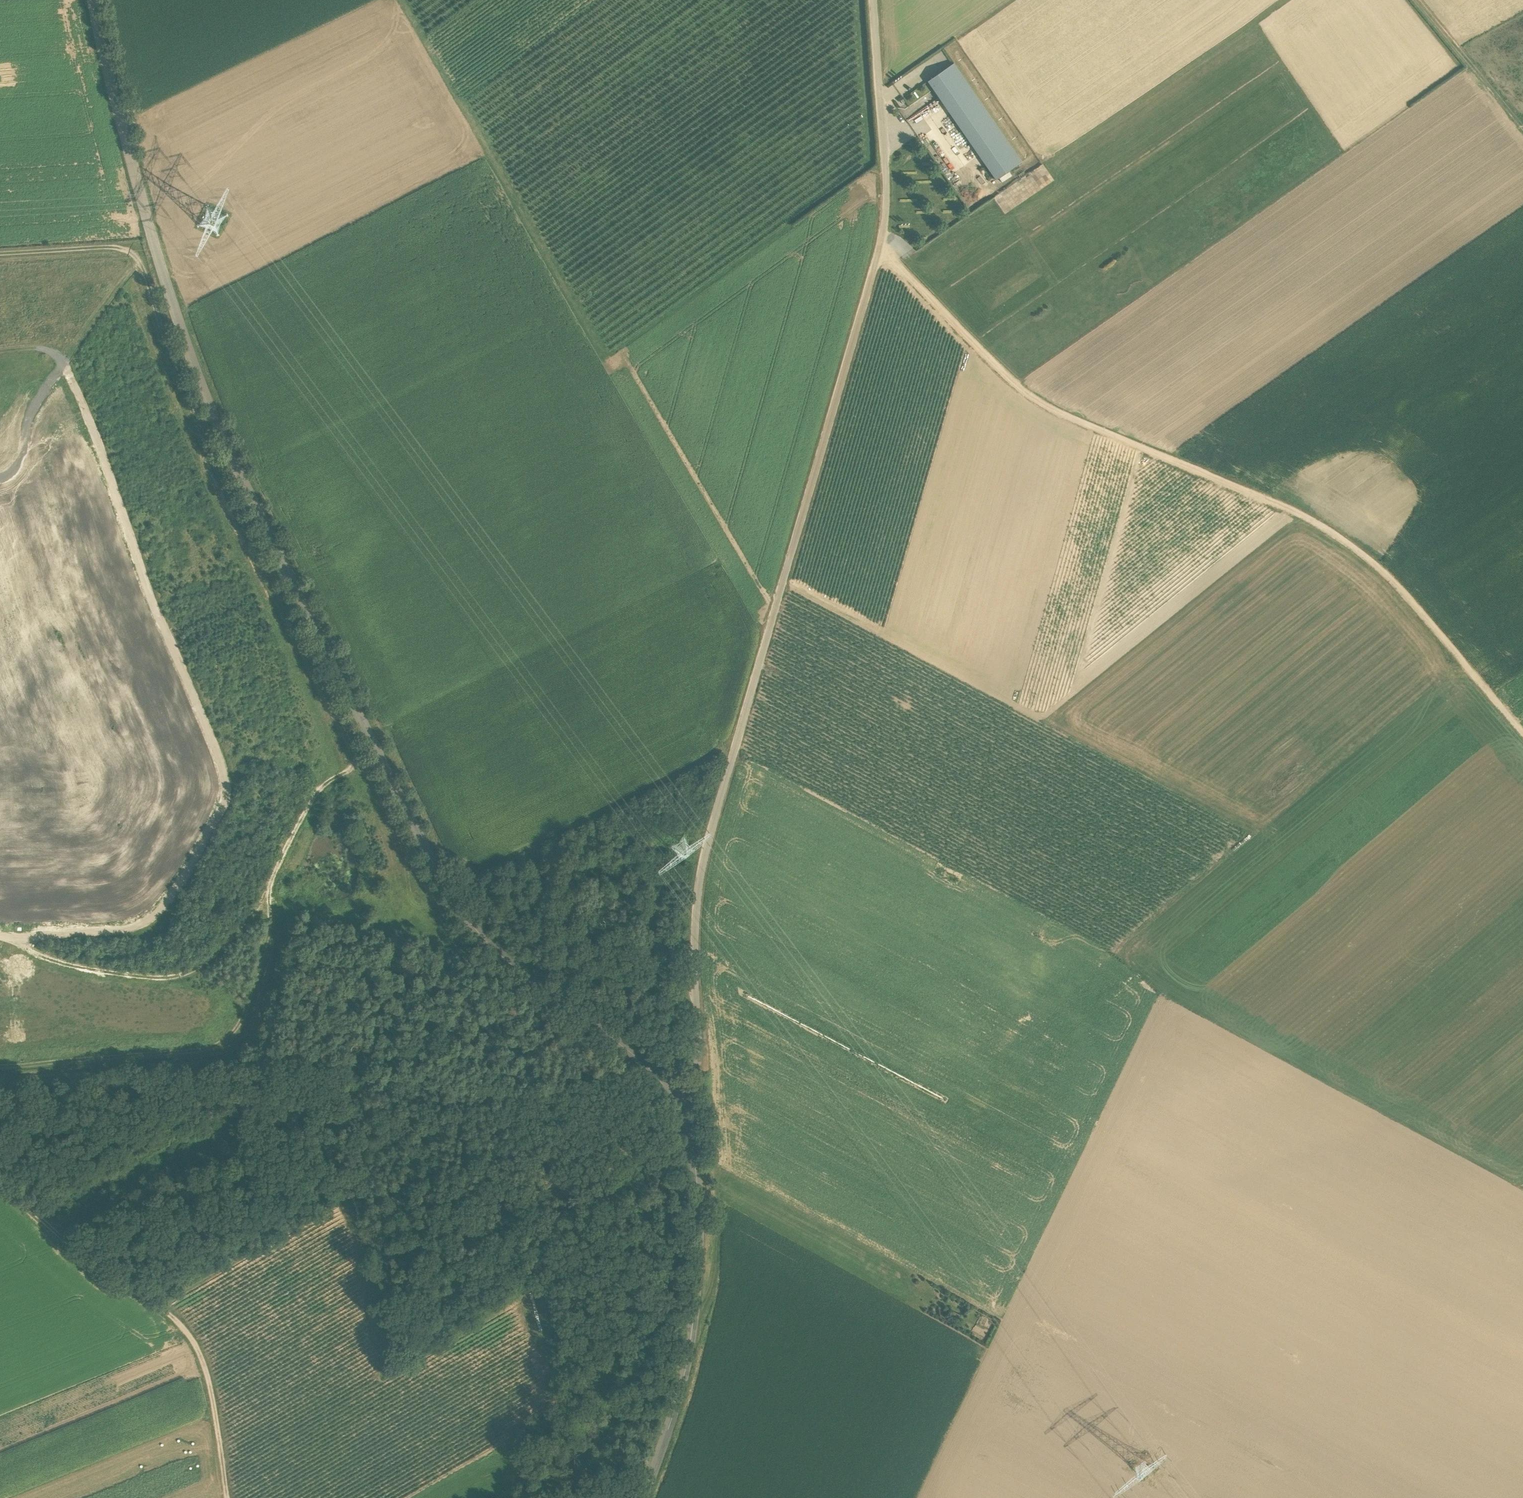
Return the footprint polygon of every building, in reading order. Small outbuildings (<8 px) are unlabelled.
[(954,63),(928,81),(996,180),(1022,161),(954,63)] [(1022,200),(1052,183),(1042,166),(1012,183),(1022,200)] [(22,719),(27,717),(23,705),(18,707),(22,719)]
